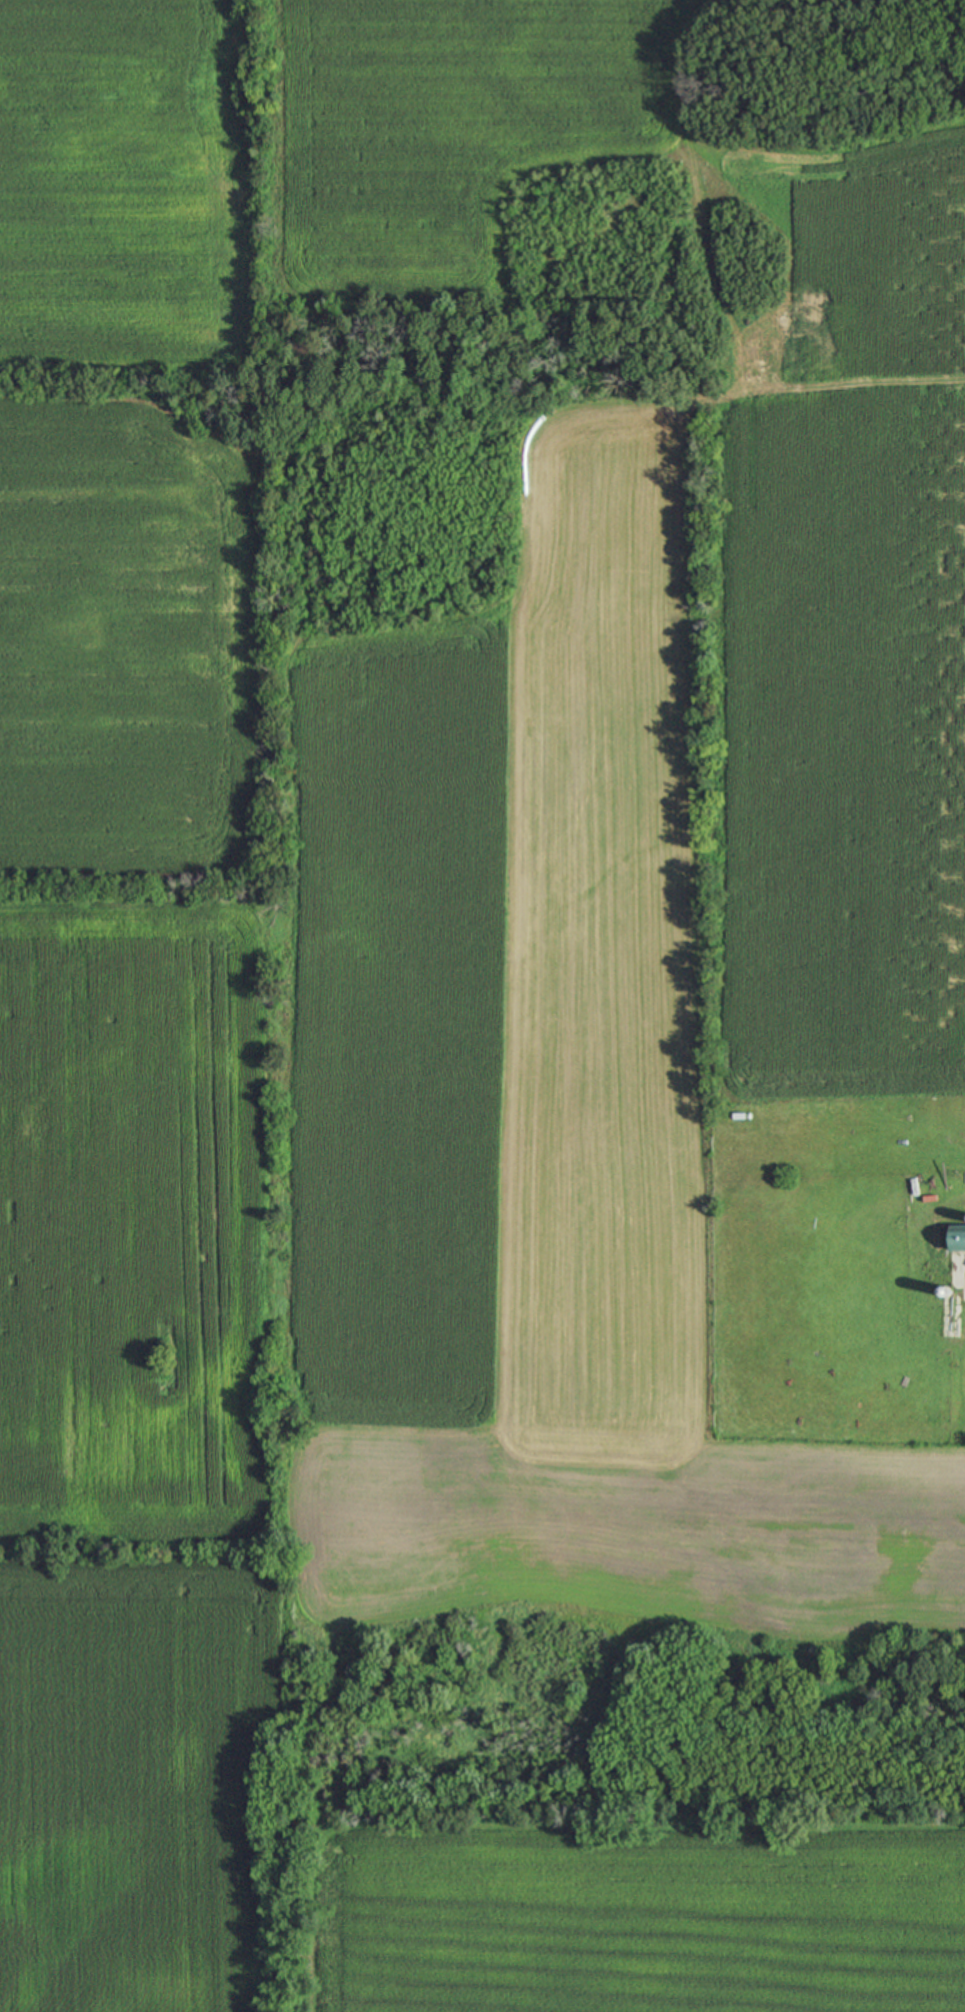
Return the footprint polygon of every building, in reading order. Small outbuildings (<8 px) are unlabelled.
[(946,1225),(964,1225),(964,1249),(946,1249),(946,1225)]
